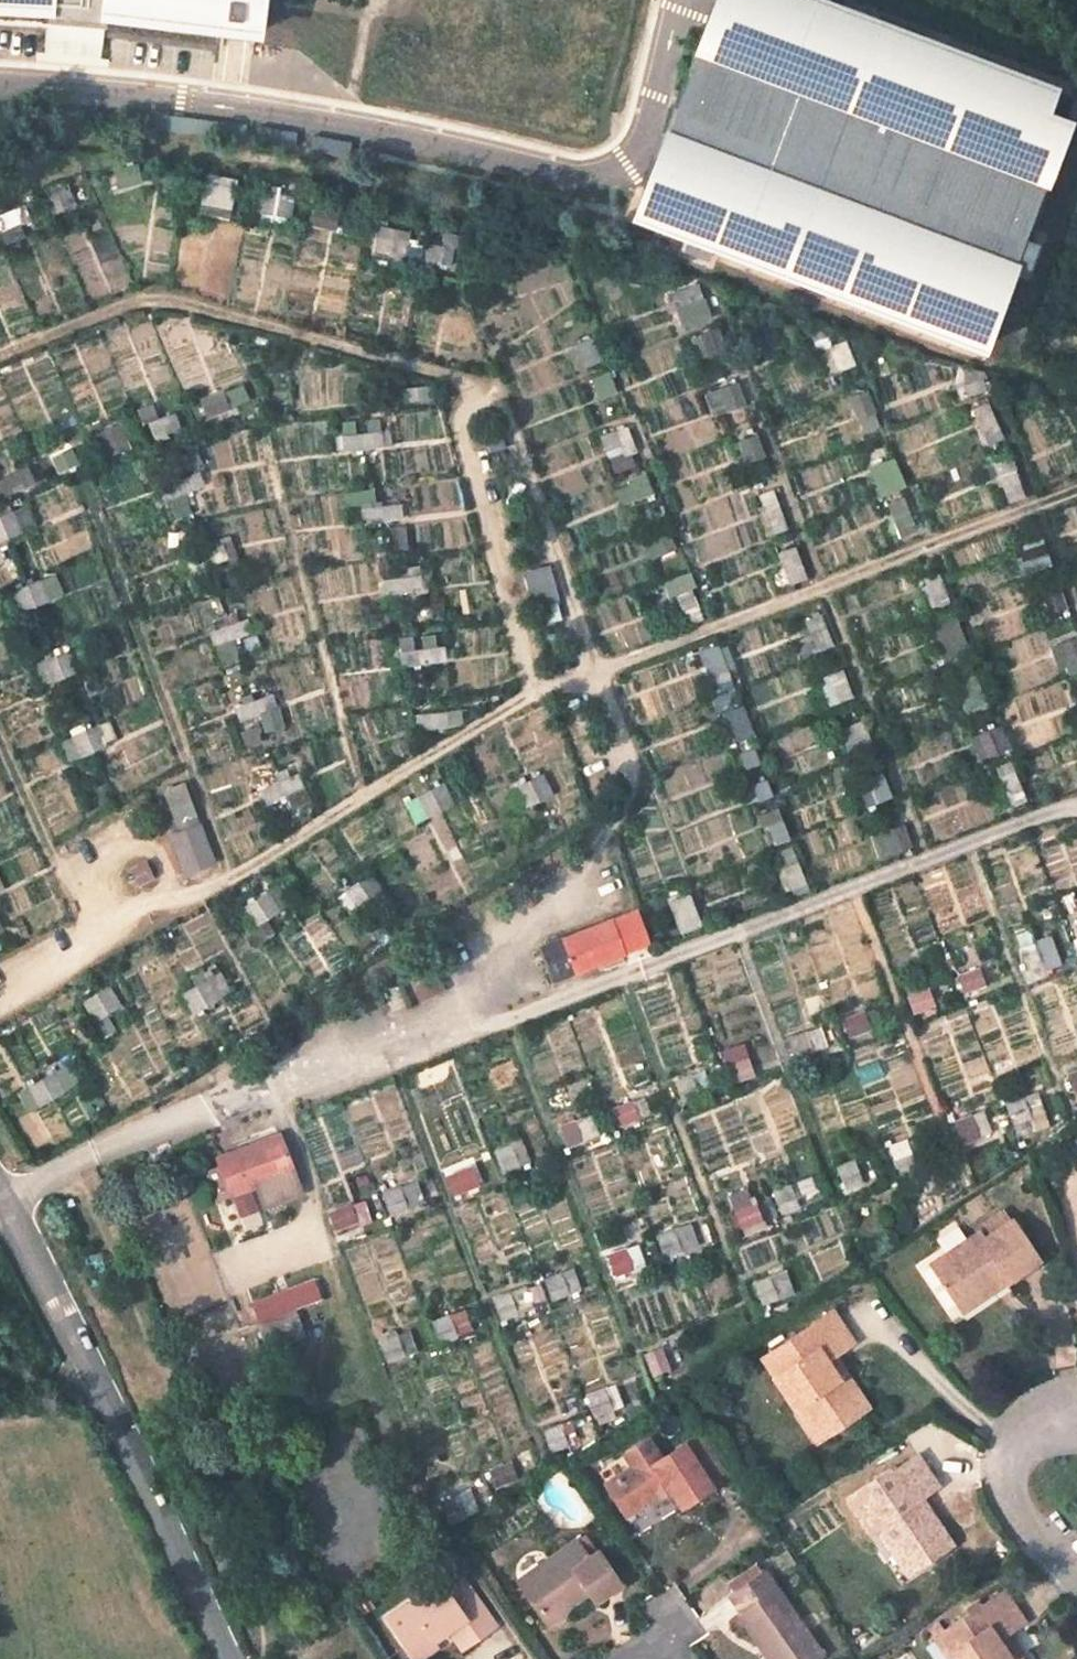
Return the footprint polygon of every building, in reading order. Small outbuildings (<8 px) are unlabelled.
[(48,10),(47,22),(102,29),(104,16),(254,36),(259,0),(0,0),(0,7),(48,10)] [(614,209),(665,228),(660,242),(685,252),(690,238),(961,340),(993,256),(1007,262),(1017,236),(1003,231),(1046,116),(1023,107),(1032,83),(820,2),(821,0),(693,0),(614,209)] [(227,206),(231,192),(207,186),(202,199),(227,206)] [(74,205),(68,190),(47,198),(54,213),(74,205)] [(288,217),(292,201),(261,197),(258,211),(288,217)] [(28,219),(23,206),(0,216),(0,231),(28,219)] [(341,228),(344,215),(314,211),(311,224),(341,228)] [(403,258),(406,239),(377,232),(373,251),(403,258)] [(429,243),(426,260),(449,265),(452,248),(429,243)] [(690,322),(708,316),(706,310),(713,307),(710,297),(699,296),(680,297),(690,322)] [(715,371),(727,367),(714,330),(702,335),(715,371)] [(576,369),(600,359),(592,338),(568,349),(576,369)] [(829,373),(854,364),(845,341),(822,352),(829,373)] [(961,397),(984,388),(982,379),(979,381),(974,370),(960,366),(956,384),(961,397)] [(599,400),(612,394),(605,375),(592,380),(599,400)] [(433,398),(431,386),(388,389),(390,402),(433,398)] [(731,413),(742,409),(734,386),(722,390),(731,413)] [(857,419),(874,413),(866,392),(849,398),(857,419)] [(227,408),(224,397),(201,404),(206,416),(227,408)] [(986,443),(1001,436),(987,403),(973,408),(986,443)] [(174,429),(169,416),(150,423),(155,436),(174,429)] [(104,447),(122,438),(117,425),(97,435),(104,447)] [(622,455),(634,450),(625,428),(613,433),(622,455)] [(382,445),(380,431),(342,436),(343,450),(382,445)] [(747,461),(759,455),(751,435),(738,439),(747,461)] [(57,475),(77,466),(68,449),(50,458),(57,475)] [(32,482),(27,469),(4,480),(10,492),(32,482)] [(1009,501),(1024,495),(1014,471),(1000,477),(1009,501)] [(202,484),(196,472),(161,487),(166,499),(202,484)] [(638,498),(650,494),(644,476),(631,481),(638,498)] [(769,520),(781,516),(771,490),(759,495),(769,520)] [(401,517),(400,504),(361,510),(362,521),(401,517)] [(914,538),(925,534),(915,508),(896,515),(904,535),(911,532),(914,538)] [(11,513),(0,517),(0,539),(18,532),(11,513)] [(663,558),(675,553),(665,526),(653,531),(663,558)] [(1028,570),(1049,562),(1040,540),(1020,547),(1028,570)] [(225,557),(221,546),(187,560),(191,571),(225,557)] [(790,582),(804,577),(794,548),(780,553),(790,582)] [(936,606),(948,601),(937,573),(924,578),(929,589),(920,593),(925,607),(935,603),(936,606)] [(420,590),(418,576),(382,580),(383,594),(420,590)] [(531,604),(557,598),(552,578),(526,584),(531,604)] [(22,610),(46,599),(38,581),(13,591),(22,610)] [(1043,617),(1066,608),(1057,586),(1036,594),(1043,617)] [(687,622),(700,618),(690,589),(677,594),(687,622)] [(799,657),(831,645),(821,615),(806,622),(811,634),(793,641),(799,657)] [(249,631),(245,620),(210,633),(214,644),(249,631)] [(947,660),(967,651),(958,627),(937,634),(947,660)] [(1076,668),(1076,638),(1076,634),(1062,640),(1074,669),(1076,668)] [(440,661),(438,648),(399,652),(401,666),(440,661)] [(74,672),(67,651),(41,661),(49,681),(74,672)] [(714,684),(727,680),(718,654),(705,659),(714,684)] [(836,695),(849,690),(841,668),(827,674),(836,695)] [(966,713),(987,705),(976,675),(955,682),(966,713)] [(241,720),(274,707),(268,695),(236,708),(241,720)] [(734,735),(747,730),(739,708),(726,713),(734,735)] [(444,712),(417,715),(418,729),(447,726),(444,712)] [(849,752),(870,744),(863,724),(849,730),(851,736),(845,739),(849,752)] [(979,760),(1008,749),(1002,733),(999,735),(995,724),(974,733),(978,745),(974,746),(979,760)] [(104,745),(97,727),(72,736),(80,755),(104,745)] [(754,788),(766,783),(757,759),(745,764),(754,788)] [(867,804),(889,796),(880,771),(867,775),(869,782),(860,786),(867,804)] [(1012,805),(1025,799),(1013,771),(1000,776),(1012,805)] [(268,802),(301,785),(295,774),(261,790),(268,802)] [(525,805),(551,793),(542,774),(516,785),(525,805)] [(153,792),(182,873),(211,863),(182,781),(153,792)] [(428,815),(452,803),(442,784),(418,796),(428,815)] [(774,840),(786,835),(777,809),(764,814),(774,840)] [(894,848),(908,841),(903,827),(888,831),(894,848)] [(153,876),(145,860),(130,868),(136,884),(153,876)] [(791,887),(804,882),(797,862),(784,867),(791,887)] [(347,913),(379,894),(367,875),(337,896),(347,913)] [(266,893),(242,907),(254,926),(278,911),(266,893)] [(1076,943),(1076,917),(1068,920),(1076,943)] [(577,969),(631,949),(624,930),(616,934),(611,920),(566,937),(577,969)] [(636,947),(650,943),(644,925),(641,926),(638,920),(627,924),(636,947)] [(1028,970),(1059,959),(1050,938),(1020,948),(1028,970)] [(964,995),(994,983),(986,963),(956,973),(964,995)] [(206,980),(182,992),(194,1012),(217,998),(206,980)] [(420,1001),(435,995),(429,983),(414,989),(420,1001)] [(912,1014),(940,1004),(932,983),(904,995),(912,1014)] [(125,1021),(107,987),(83,1001),(95,1020),(106,1014),(113,1028),(125,1021)] [(848,1039),(878,1029),(870,1008),(841,1019),(848,1039)] [(811,1054),(804,1033),(788,1040),(795,1058),(811,1054)] [(725,1064),(735,1090),(749,1085),(739,1058),(725,1064)] [(1067,1074),(1076,1098),(1076,1070),(1067,1074)] [(39,1103),(63,1089),(54,1072),(28,1085),(39,1103)] [(681,1100),(709,1091),(703,1073),(675,1082),(681,1100)] [(1015,1124),(1030,1119),(1021,1098),(1007,1103),(1015,1124)] [(608,1106),(615,1128),(631,1122),(624,1100),(608,1106)] [(980,1112),(955,1123),(962,1143),(987,1133),(980,1112)] [(561,1127),(568,1145),(596,1135),(588,1117),(561,1127)] [(219,1157),(233,1194),(258,1185),(267,1207),(303,1193),(279,1134),(219,1157)] [(926,1157),(919,1137),(891,1147),(898,1167),(926,1157)] [(521,1141),(495,1151),(503,1171),(529,1162),(521,1141)] [(452,1190),(481,1179),(474,1160),(445,1170),(452,1190)] [(837,1167),(846,1189),(861,1183),(853,1160),(837,1167)] [(391,1213),(416,1203),(409,1183),(384,1192),(391,1213)] [(773,1192),(781,1212),(796,1206),(788,1187),(773,1192)] [(733,1230),(761,1220),(754,1201),(725,1210),(733,1230)] [(340,1233),(353,1227),(346,1206),(332,1211),(340,1233)] [(1009,1282),(1040,1260),(1012,1218),(998,1228),(991,1217),(975,1229),(977,1232),(931,1262),(941,1278),(939,1280),(941,1284),(944,1283),(957,1303),(961,1300),(1003,1271),(1009,1282)] [(681,1227),(657,1236),(666,1257),(689,1248),(681,1227)] [(632,1269),(625,1248),(609,1255),(615,1275),(632,1269)] [(961,1300),(967,1310),(1009,1282),(1003,1271),(961,1300)] [(567,1294),(560,1274),(545,1279),(553,1299),(567,1294)] [(786,1296),(779,1275),(754,1284),(762,1304),(786,1296)] [(312,1302),(306,1285),(288,1292),(293,1308),(312,1302)] [(532,1307),(525,1288),(493,1298),(501,1318),(532,1307)] [(268,1347),(302,1335),(293,1308),(288,1292),(253,1305),(268,1347)] [(825,1439),(870,1407),(834,1355),(853,1340),(833,1310),(762,1358),(775,1377),(774,1379),(794,1410),(802,1405),(825,1439)] [(441,1342),(468,1331),(460,1311),(434,1321),(441,1342)] [(389,1361),(415,1351),(407,1330),(381,1341),(389,1361)] [(652,1375),(677,1365),(669,1345),(645,1355),(652,1375)] [(589,1393),(596,1415),(622,1406),(614,1385),(589,1393)] [(794,1410),(817,1444),(825,1439),(802,1405),(794,1410)] [(544,1431),(552,1451),(577,1441),(570,1421),(544,1431)] [(681,1509),(712,1487),(685,1443),(662,1459),(650,1439),(625,1454),(633,1467),(606,1484),(627,1516),(659,1495),(658,1494),(667,1487),(681,1509)] [(915,1571),(953,1545),(930,1509),(921,1515),(912,1504),(921,1497),(939,1485),(919,1456),(891,1474),(889,1469),(846,1499),(870,1533),(876,1529),(888,1546),(895,1542),(915,1571)] [(517,1459),(489,1469),(497,1490),(525,1479),(517,1459)] [(456,1496),(442,1503),(449,1522),(465,1515),(456,1496)] [(921,1515),(930,1509),(921,1497),(912,1504),(921,1515)] [(620,1584),(598,1552),(597,1553),(589,1558),(584,1550),(592,1545),(586,1537),(578,1542),(577,1541),(518,1581),(548,1625),(568,1611),(566,1608),(590,1592),(596,1602),(620,1584)] [(888,1546),(908,1576),(915,1571),(895,1542),(888,1546)] [(597,1553),(592,1545),(584,1550),(589,1558),(597,1553)] [(479,1638),(496,1626),(458,1570),(386,1618),(405,1646),(426,1632),(432,1641),(448,1630),(465,1618),(479,1638)] [(823,1657),(765,1571),(730,1594),(742,1610),(737,1614),(761,1650),(767,1645),(777,1658),(820,1658),(823,1657)] [(1005,1635),(1025,1621),(1005,1591),(943,1632),(937,1623),(927,1629),(947,1658),(1021,1658),(1005,1635)] [(448,1630),(462,1650),(479,1638),(465,1618),(448,1630)] [(435,1647),(432,1641),(426,1632),(405,1646),(414,1658),(419,1658),(435,1647)] [(767,1658),(777,1658),(767,1645),(761,1650),(767,1658)]
